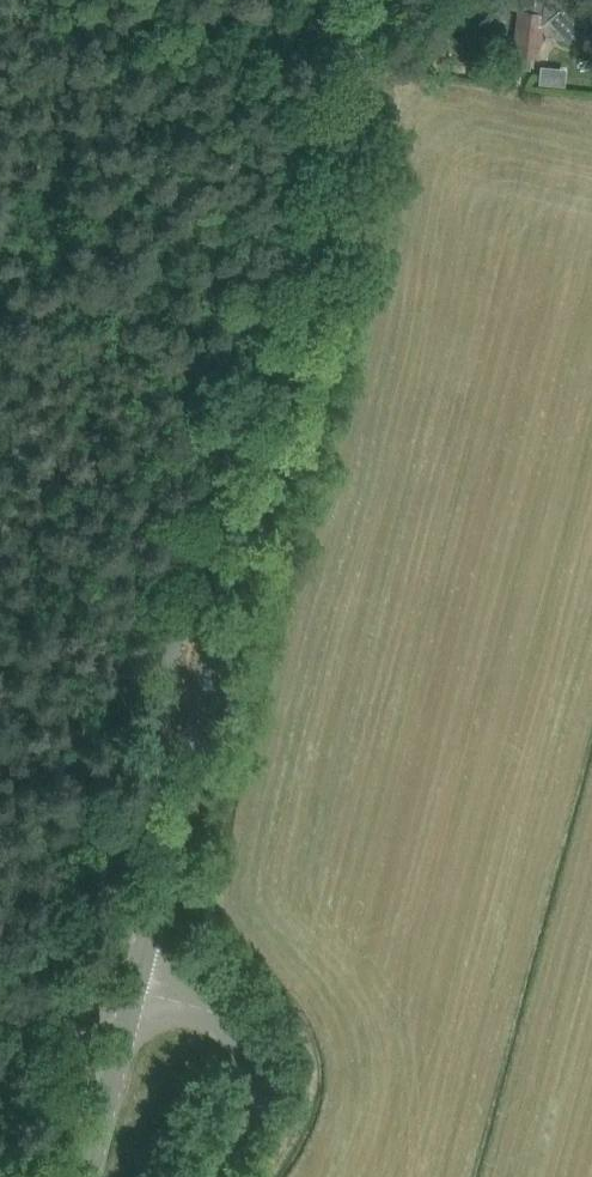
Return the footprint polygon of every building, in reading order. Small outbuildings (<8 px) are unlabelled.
[(566,0),(505,0),(504,7),(518,9),(512,67),(529,69),(531,57),(539,57),(542,23),(548,19),(564,39),(584,22),(568,1),(566,3),(566,0)]
